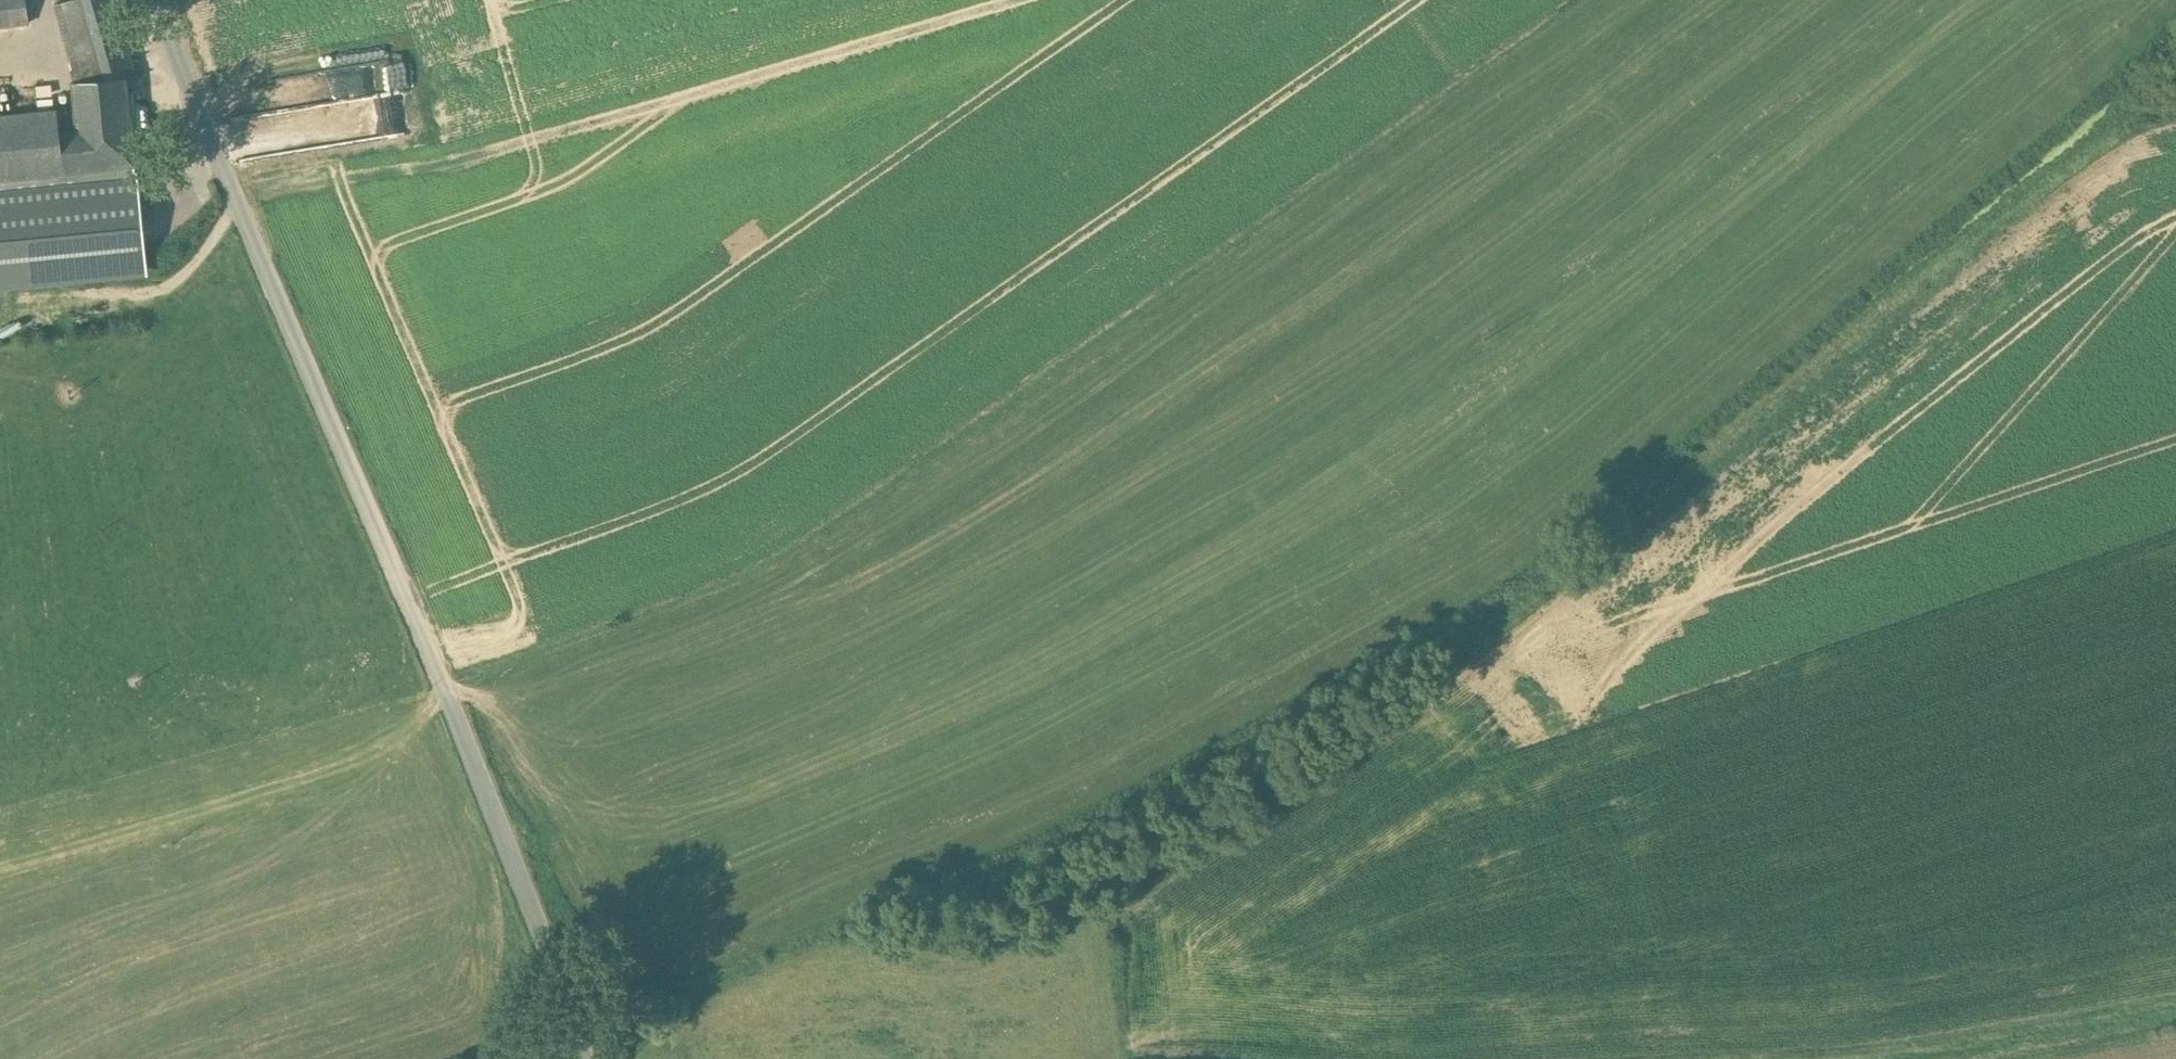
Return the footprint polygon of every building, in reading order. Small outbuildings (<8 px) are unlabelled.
[(29,22),(26,0),(0,0),(0,26),(29,22)] [(86,56),(70,0),(54,4),(77,81),(126,76),(126,78),(135,76),(126,45),(86,56)] [(86,56),(126,45),(127,45),(115,0),(70,0),(86,56)] [(77,81),(71,82),(76,129),(59,130),(64,172),(135,165),(135,164),(126,78),(126,76),(77,81)] [(322,100),(323,136),(400,135),(400,104),(351,105),(351,109),(337,109),(337,100),(322,100)] [(0,115),(0,178),(64,172),(59,130),(57,109),(0,115)] [(0,178),(0,210),(69,203),(68,195),(137,188),(135,165),(64,172),(0,178)]
